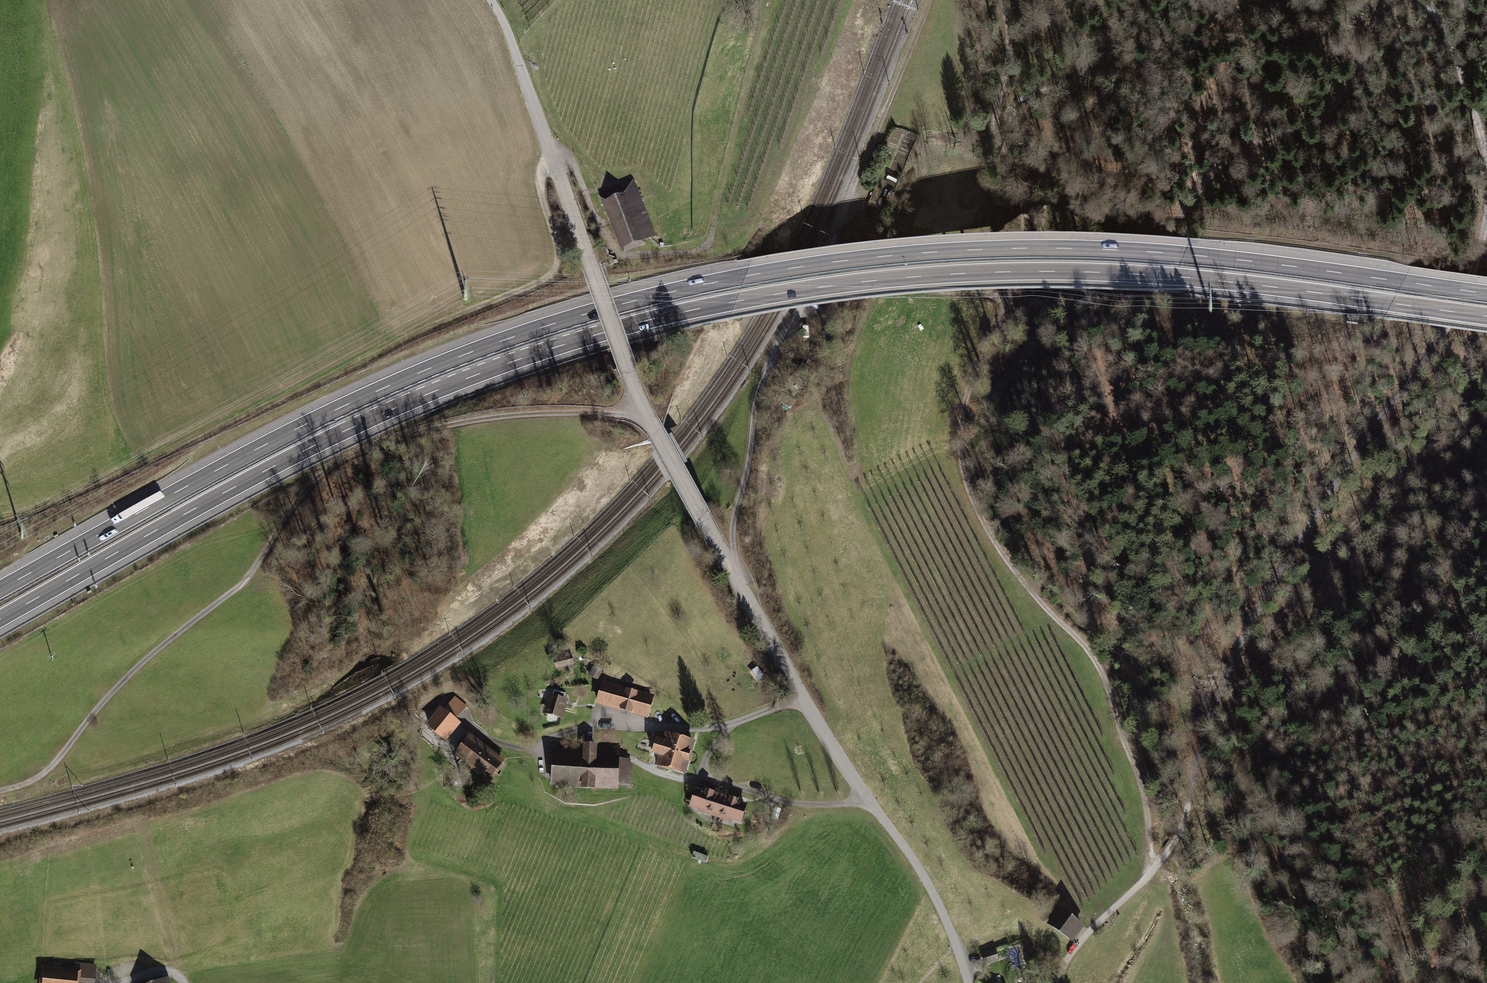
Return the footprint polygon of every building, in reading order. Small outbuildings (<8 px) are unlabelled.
[(633,181),(600,195),(624,251),(657,238),(633,181)] [(794,381),(802,386),(811,371),(803,366),(794,381)] [(790,409),(795,401),(783,394),(778,401),(790,409)] [(571,655),(554,659),(556,669),(574,665),(571,655)] [(657,697),(605,682),(598,705),(651,720),(657,697)] [(570,702),(553,697),(548,715),(565,719),(570,702)] [(442,706),(426,725),(448,744),(464,725),(442,706)] [(509,762),(472,736),(457,757),(494,783),(509,762)] [(668,758),(665,768),(690,774),(698,743),(675,737),(674,742),(664,739),(660,756),(668,758)] [(622,751),(556,749),(555,788),(621,790),(622,751)] [(720,819),(728,796),(701,786),(693,810),(720,819)] [(752,804),(728,796),(720,819),(744,827),(752,804)] [(1058,906),(1046,922),(1072,942),(1084,926),(1058,906)] [(999,952),(985,956),(987,966),(1002,962),(999,952)] [(45,982),(81,982),(82,972),(45,970),(45,982)]
